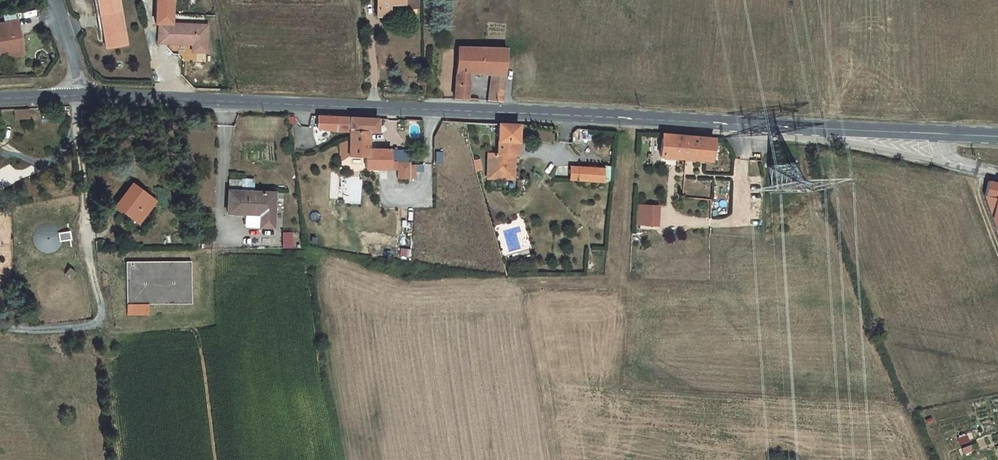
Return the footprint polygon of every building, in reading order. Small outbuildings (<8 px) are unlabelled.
[(100,28),(102,28),(105,27),(103,12),(101,0),(95,0),(100,28)] [(105,27),(102,28),(106,49),(127,46),(119,0),(101,0),(103,12),(105,27)] [(175,0),(159,0),(158,24),(160,24),(174,24),(175,0)] [(377,18),(389,17),(388,5),(404,4),(410,7),(419,7),(418,0),(376,0),(377,18)] [(388,5),(389,17),(404,17),(404,4),(388,5)] [(15,18),(0,20),(0,57),(24,51),(15,18)] [(174,24),(160,24),(159,43),(192,44),(192,49),(208,50),(209,26),(174,24)] [(501,99),(507,51),(459,47),(457,96),(468,97),(469,79),(467,79),(468,65),(491,66),(489,98),(501,99)] [(27,108),(13,109),(11,120),(27,119),(27,108)] [(325,114),(314,114),(314,128),(344,131),(343,140),(338,141),(338,161),(346,156),(362,156),(363,168),(395,169),(397,179),(405,180),(408,178),(415,178),(415,167),(408,167),(407,161),(389,160),(389,148),(366,147),(366,133),(377,133),(377,117),(345,116),(325,114)] [(522,127),(503,125),(500,155),(490,154),(487,178),(513,180),(516,156),(517,143),(521,143),(522,127)] [(716,138),(667,134),(665,156),(714,160),(716,138)] [(604,170),(580,168),(579,180),(603,182),(604,170)] [(154,200),(127,181),(110,205),(136,224),(154,200)] [(277,191),(225,188),(223,213),(255,216),(256,228),(275,228),(277,191)] [(986,199),(983,214),(997,252),(997,253),(997,202),(986,199)] [(657,206),(644,205),(642,224),(656,225),(657,206)] [(70,235),(69,231),(57,231),(55,229),(51,225),(45,224),(40,225),(35,229),(32,234),(33,242),(35,247),(39,251),(45,253),(50,252),(54,251),(58,247),(60,244),(60,241),(68,239),(71,238),(70,235)] [(190,260),(124,261),(123,302),(146,303),(190,303),(190,260)] [(418,277),(418,269),(395,267),(394,275),(418,277)] [(123,302),(124,316),(147,315),(146,303),(123,302)]
